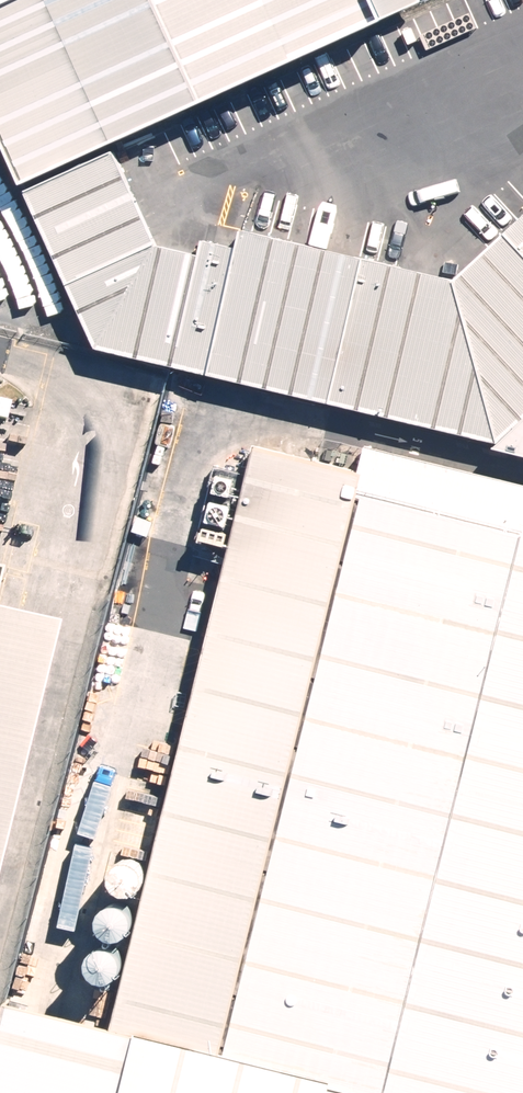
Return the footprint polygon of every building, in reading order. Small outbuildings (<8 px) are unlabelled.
[(24,181),(419,0),(0,0),(0,128),(24,181)] [(522,421),(522,213),(454,278),(241,229),(234,248),(203,240),(200,252),(155,243),(116,153),(28,193),(94,346),(498,444),(522,421)] [(135,1034),(226,1055),(365,471),(254,445),(115,1029),(135,1034)] [(226,1055),(380,1092),(522,1092),(522,487),(371,450),(365,471),(226,1055)] [(53,630),(0,616),(0,837),(53,630)] [(135,1034),(115,1029),(1,1002),(0,1005),(0,1092),(121,1092),(135,1034)] [(226,1055),(135,1034),(121,1092),(380,1092),(226,1055)]
